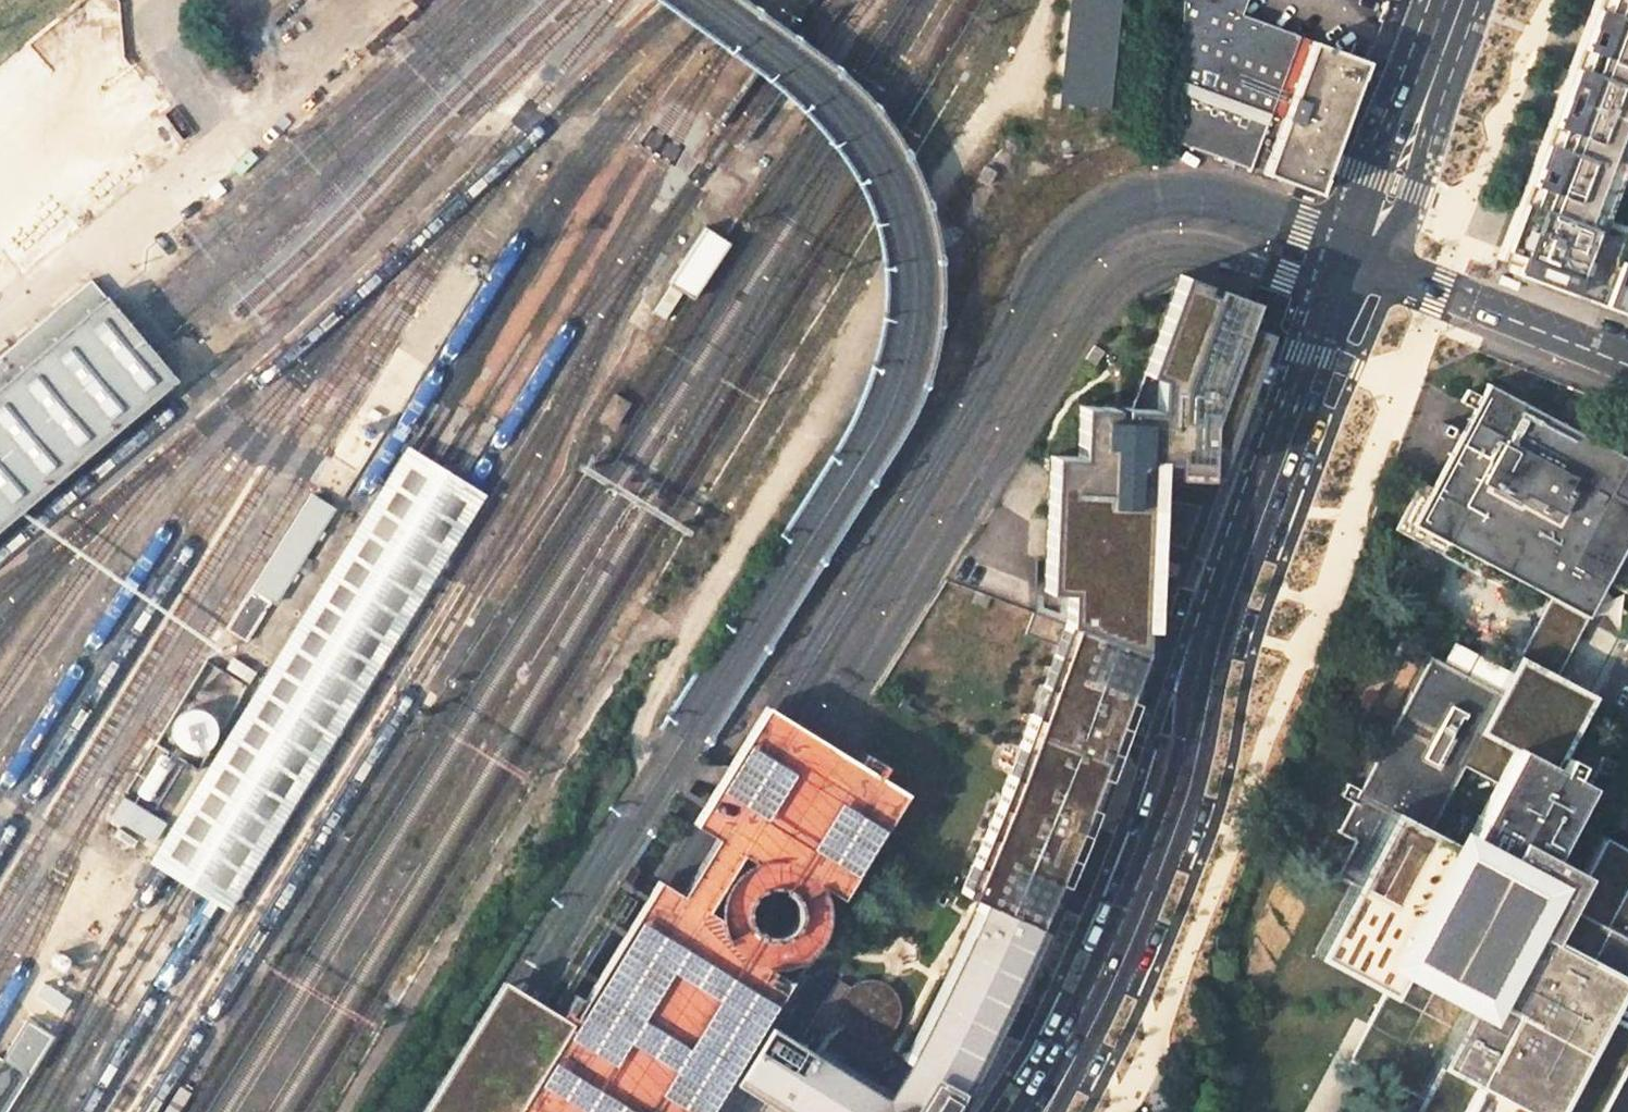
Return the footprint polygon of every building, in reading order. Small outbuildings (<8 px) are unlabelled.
[(1054,98),(1109,104),(1120,0),(1065,0),(1054,98)] [(1176,142),(1248,169),(1253,171),(1253,169),(1261,172),(1261,174),(1288,183),(1287,184),(1289,185),(1290,184),(1314,192),(1365,61),(1240,14),(1246,0),(1182,0),(1176,142)] [(1500,248),(1517,254),(1511,269),(1627,312),(1627,0),(1595,0),(1500,248)] [(105,93),(139,129),(171,100),(137,64),(105,93)] [(729,246),(704,230),(667,286),(669,287),(682,296),(692,302),(729,246)] [(1156,409),(1154,479),(1207,488),(1264,331),(1242,322),(1250,301),(1212,287),(1209,293),(1201,290),(1203,284),(1181,276),(1145,372),(1159,378),(1156,409)] [(177,384),(153,355),(126,323),(107,300),(106,301),(92,284),(0,361),(0,533),(177,384)] [(1212,287),(1203,284),(1201,290),(1209,293),(1212,287)] [(651,316),(663,324),(682,296),(669,287),(651,316)] [(1468,418),(1502,436),(1521,402),(1486,383),(1468,418)] [(613,394),(599,418),(613,427),(628,403),(613,394)] [(1521,402),(1502,436),(1468,418),(1431,487),(1419,481),(1393,529),(1413,539),(1511,591),(1518,580),(1586,617),(1605,582),(1627,595),(1627,501),(1610,490),(1627,458),(1521,402)] [(1051,455),(1047,589),(1067,590),(1064,623),(1137,650),(1146,623),(1149,623),(1151,560),(1143,560),(1144,536),(1152,537),(1154,479),(1156,409),(1081,406),(1079,456),(1051,455)] [(411,454),(405,450),(149,863),(158,869),(186,886),(212,902),(226,910),(481,497),(465,487),(441,472),(411,454)] [(309,495),(214,647),(233,659),(268,602),(273,604),(331,509),(309,495)] [(1586,617),(1549,597),(1517,658),(1554,678),(1586,617)] [(988,823),(958,891),(977,900),(1041,928),(1107,765),(1148,654),(1137,650),(1064,623),(1008,774),(988,823)] [(1148,654),(1149,623),(1146,623),(1137,650),(1148,654)] [(209,656),(153,745),(197,773),(223,731),(249,681),(209,656)] [(1336,875),(1353,884),(1334,919),(1397,952),(1403,955),(1359,1040),(1352,1053),(1348,1059),(1418,1096),(1409,1111),(1591,1111),(1627,1043),(1627,1027),(1600,1012),(1618,978),(1583,960),(1600,927),(1627,942),(1627,850),(1600,835),(1580,873),(1549,855),(1595,768),(1601,756),(1605,749),(1570,731),(1589,696),(1554,678),(1517,658),(1499,693),(1430,656),(1359,790),(1352,802),(1336,831),(1354,840),(1336,875)] [(916,713),(906,706),(912,696),(906,692),(896,708),(912,718),(916,713)] [(787,982),(765,966),(779,967),(796,963),(811,954),(821,943),(827,930),(830,915),(829,900),(824,886),(838,899),(903,793),(878,777),(856,764),(818,740),(781,717),(764,707),(693,821),(710,832),(718,837),(683,892),(676,887),(660,877),(566,1027),(524,1002),(502,988),(427,1111),(706,1111),(787,982)] [(122,795),(107,830),(149,851),(193,779),(149,753),(122,795)] [(863,753),(856,764),(878,777),(885,767),(863,753)] [(977,900),(905,1050),(879,1094),(766,1022),(730,1081),(781,1111),(951,1111),(976,1064),(1013,990),(1041,928),(977,900)] [(46,968),(27,999),(56,1018),(75,986),(46,968)] [(889,1028),(895,1019),(897,1008),(894,996),(887,987),(878,981),(866,979),(855,982),(849,986),(836,978),(808,1024),(821,1032),(841,1021),(847,1030),(857,1036),(868,1038),(879,1035),(889,1028)] [(51,1036),(26,1020),(1,1060),(0,1059),(0,1111),(4,1111),(51,1036)]
